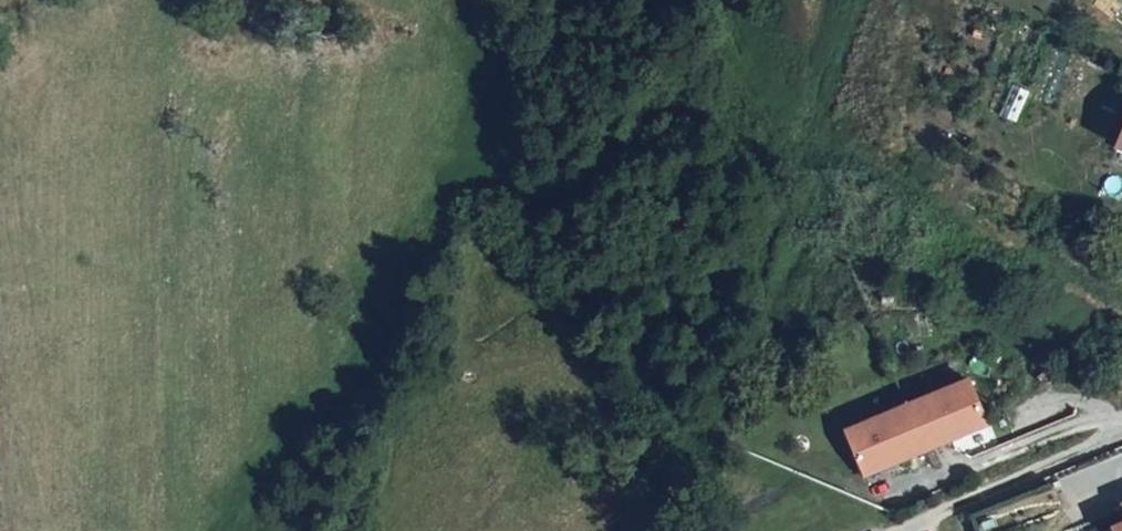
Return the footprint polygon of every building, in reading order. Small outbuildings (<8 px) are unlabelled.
[(968,373),(844,424),(862,468),(986,417),(968,373)]
